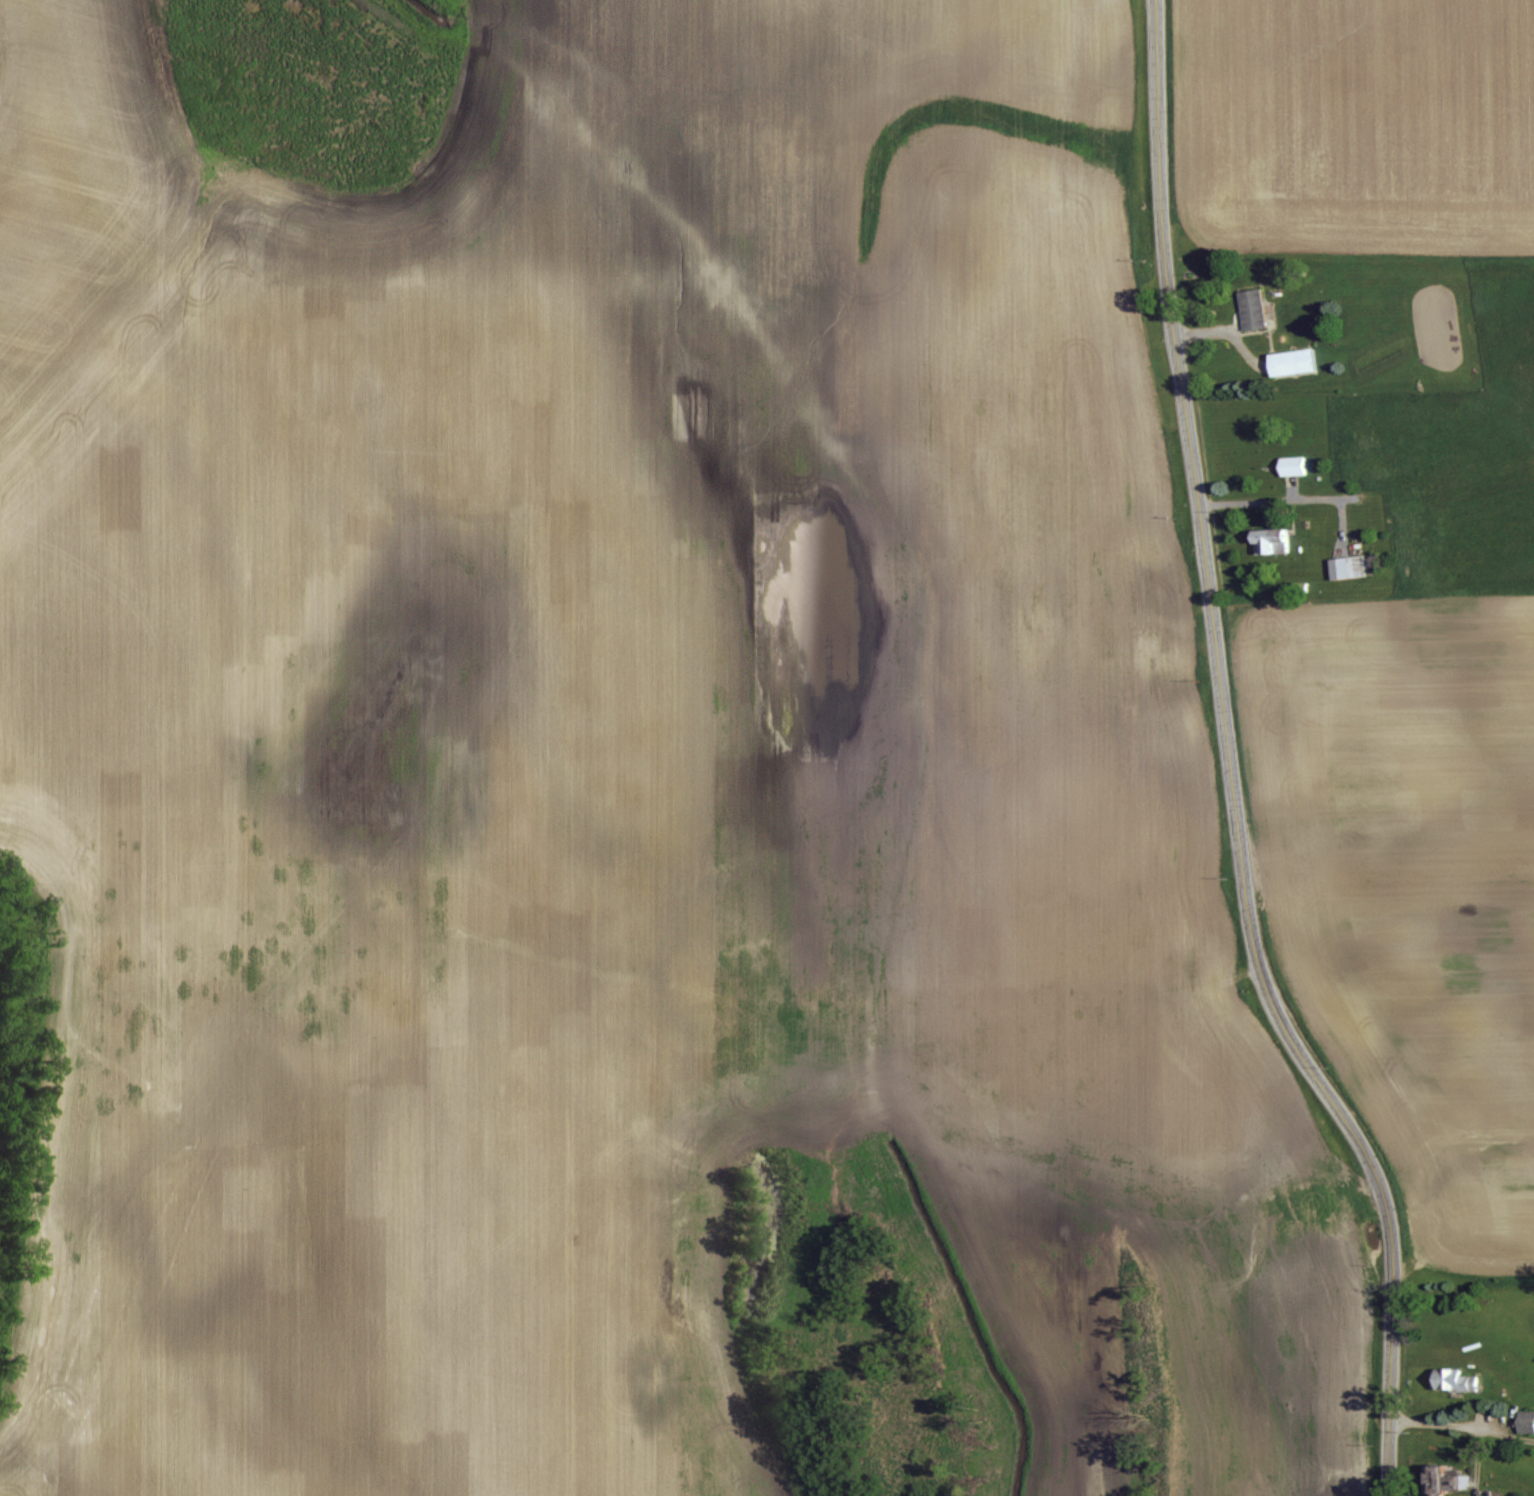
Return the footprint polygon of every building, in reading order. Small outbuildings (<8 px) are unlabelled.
[(1237,289),(1243,328),(1267,324),(1260,286),(1237,289)] [(1268,375),(1313,368),(1310,345),(1264,352),(1268,375)] [(1305,473),(1305,454),(1278,455),(1279,474),(1305,473)] [(1365,574),(1363,553),(1328,556),(1330,578),(1365,574)] [(1460,1373),(1460,1367),(1431,1367),(1431,1389),(1476,1390),(1476,1374),(1460,1373)] [(1517,1409),(1516,1432),(1533,1433),(1533,1409),(1517,1409)]
